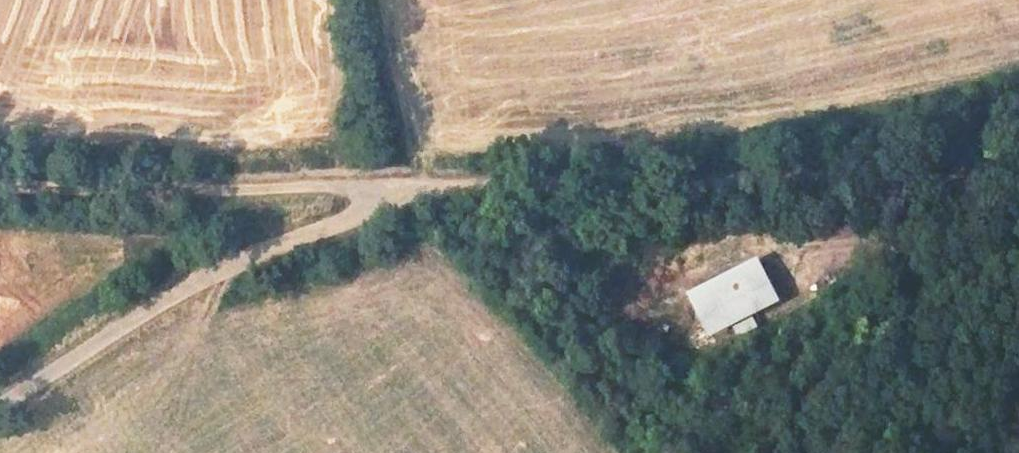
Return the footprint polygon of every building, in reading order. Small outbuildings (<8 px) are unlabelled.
[(758,264),(685,300),(705,340),(778,305),(758,264)]
